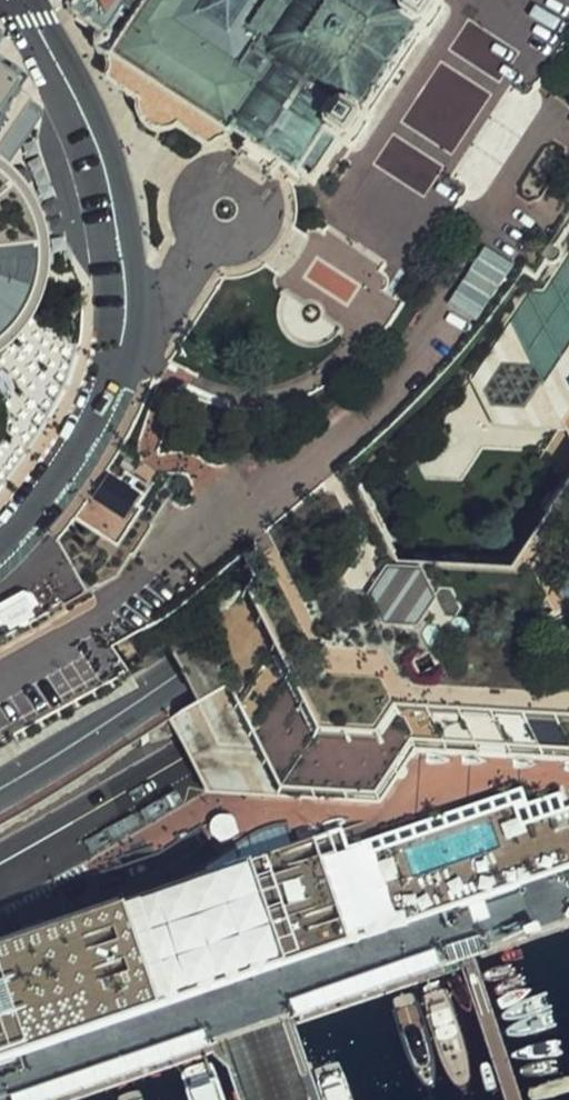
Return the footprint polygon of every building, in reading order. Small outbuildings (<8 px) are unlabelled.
[(67,8),(72,26),(121,59),(105,82),(141,106),(137,111),(139,124),(160,138),(174,136),(178,131),(212,153),(235,143),(311,194),(339,152),(350,159),(450,10),(439,3),(441,0),(73,0),(67,8)] [(25,77),(0,60),(0,114),(25,77)] [(8,338),(18,326),(26,312),(32,298),(36,283),(38,267),(38,251),(36,236),(32,220),(27,206),(19,192),(9,180),(0,170),(0,346),(8,338)] [(530,273),(478,347),(413,416),(317,500),(235,564),(162,622),(186,671),(201,700),(173,716),(193,755),(209,789),(211,793),(226,794),(385,802),(424,753),(568,763),(568,212),(530,273)] [(105,469),(72,515),(118,547),(145,509),(137,503),(144,493),(133,486),(138,479),(126,471),(120,479),(105,469)] [(563,791),(529,802),(523,784),(346,848),(340,830),(0,942),(0,1063),(568,864),(568,801),(563,791)]
